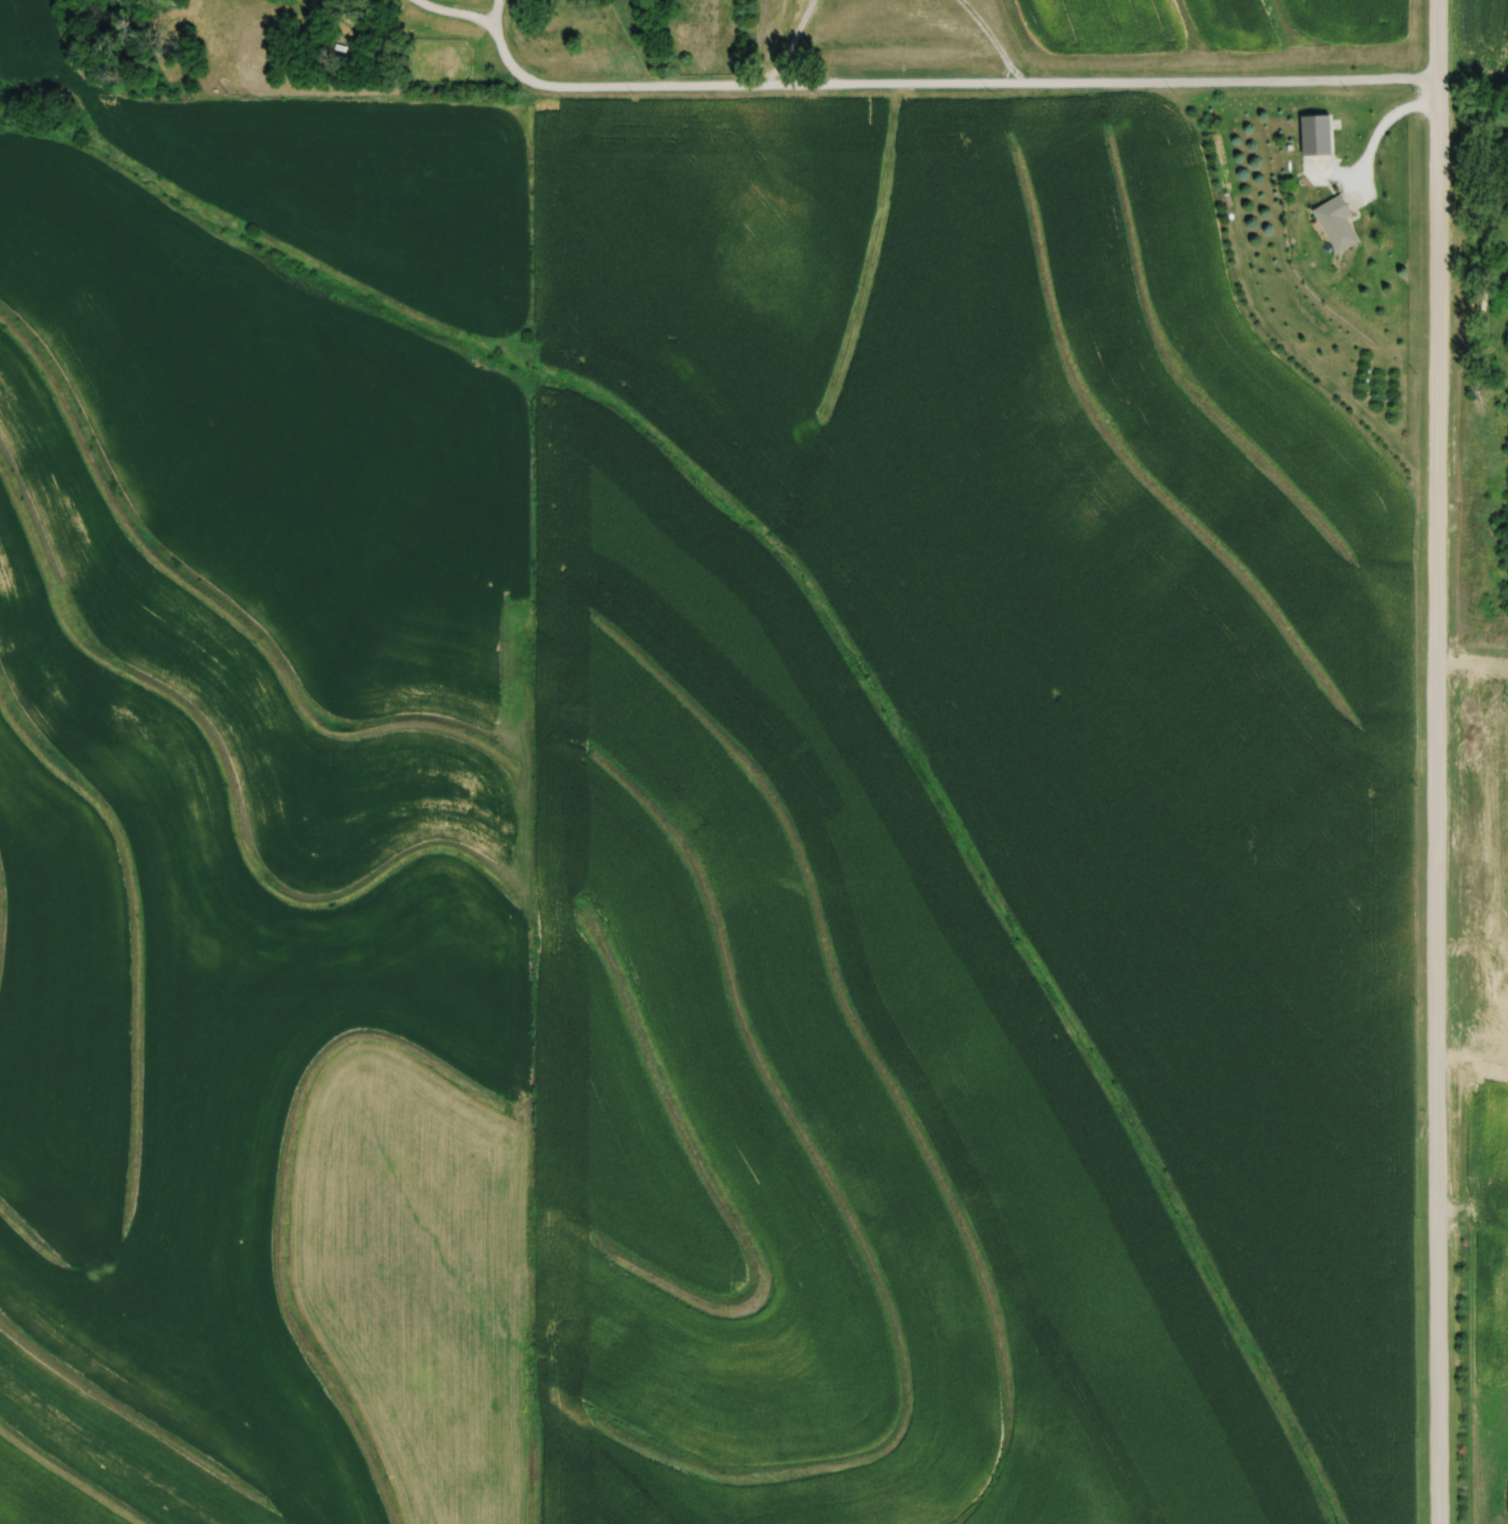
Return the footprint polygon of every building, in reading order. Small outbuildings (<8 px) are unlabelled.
[(1299,117),(1300,157),(1330,156),(1329,116),(1299,117)] [(1347,218),(1350,216),(1341,197),(1314,209),(1334,255),(1359,244),(1347,218)]
